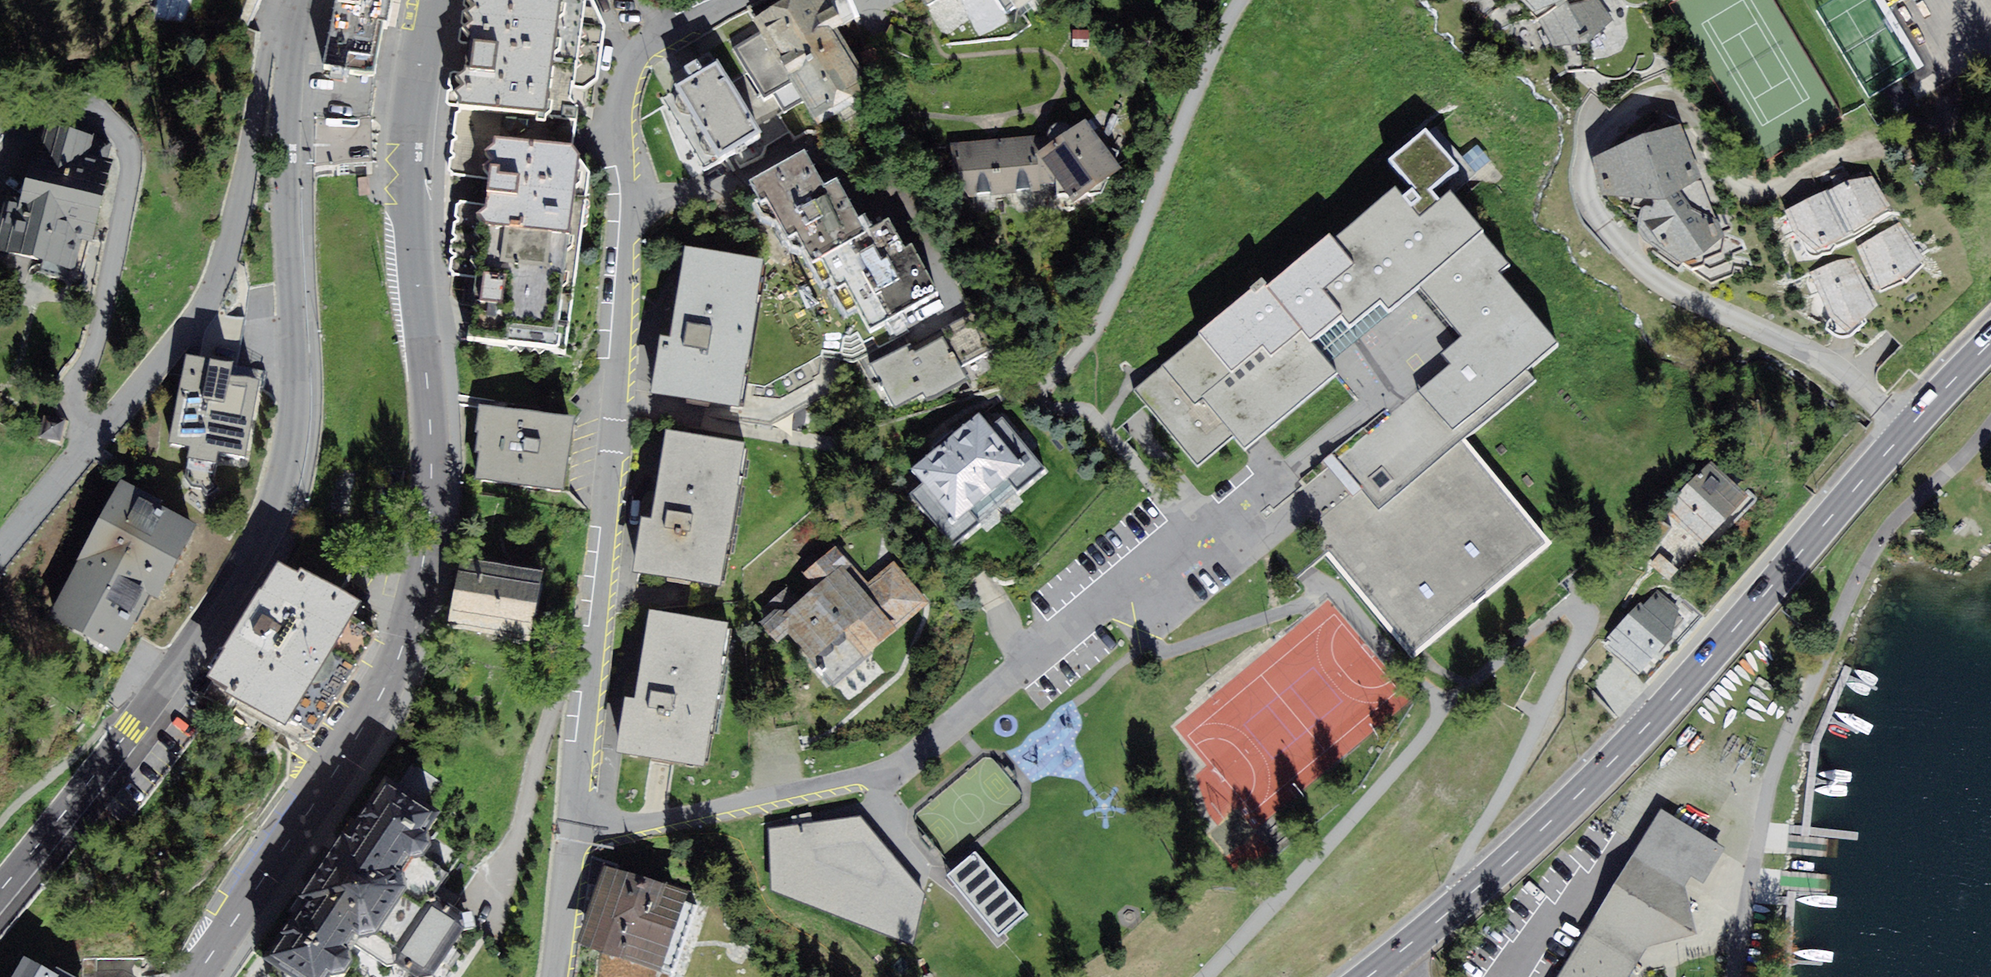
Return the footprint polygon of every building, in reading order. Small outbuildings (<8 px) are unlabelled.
[(186,21),(189,0),(157,0),(155,17),(186,21)] [(312,164),(363,162),(378,63),(383,29),(386,29),(392,0),(334,0),(328,23),(320,65),(315,126),(312,164)] [(459,45),(467,45),(454,109),(497,117),(494,139),(484,137),(479,177),(490,179),(485,209),(468,205),(463,246),(476,250),(472,295),(468,343),(564,358),(588,177),(572,155),(580,92),(598,80),(605,26),(593,0),(467,0),(459,45)] [(825,0),(794,0),(772,12),(750,22),(759,36),(734,49),(764,104),(775,97),(786,110),(797,104),(814,128),(868,92),(834,35),(843,27),(825,0)] [(903,11),(922,0),(928,11),(948,0),(897,0),(903,11)] [(981,36),(1017,18),(1043,0),(959,0),(981,36)] [(1486,5),(1536,21),(1557,52),(1590,44),(1613,20),(1598,0),(1483,0),(1486,5)] [(698,76),(692,66),(680,73),(686,84),(662,99),(666,106),(662,108),(682,161),(694,180),(755,142),(714,68),(698,76)] [(1680,124),(1595,158),(1611,183),(1612,200),(1636,202),(1640,210),(1635,230),(1646,245),(1681,268),(1701,258),(1721,241),(1715,223),(1694,211),(1689,192),(1703,183),(1680,124)] [(1116,174),(1082,125),(1062,139),(1046,150),(1033,159),(1068,208),(1116,174)] [(1456,174),(1424,135),(1386,166),(1411,195),(1418,205),(1429,196),(1456,174)] [(48,137),(39,172),(32,170),(24,203),(12,200),(0,244),(0,249),(42,260),(39,271),(66,278),(76,237),(85,239),(108,153),(48,137)] [(1034,194),(1029,138),(949,145),(954,201),(1034,194)] [(802,160),(748,188),(757,206),(764,203),(786,246),(795,242),(820,286),(828,282),(834,293),(842,290),(866,339),(935,303),(910,253),(902,259),(887,228),(861,240),(835,189),(823,197),(802,160)] [(1828,193),(1784,212),(1796,239),(1819,257),(1852,238),(1889,210),(1867,177),(1828,193)] [(1438,208),(1420,223),(1402,202),(1395,193),(1332,245),(1352,268),(1319,296),(1341,323),(1347,330),(1379,304),(1389,316),(1421,290),(1483,238),(1450,198),(1438,208)] [(1411,195),(1402,202),(1420,223),(1438,208),(1429,196),(1418,205),(1411,195)] [(1899,222),(1859,248),(1878,293),(1907,283),(1927,267),(1899,222)] [(1506,267),(1483,238),(1421,290),(1463,340),(1443,357),(1452,368),(1418,397),(1451,436),(1558,347),(1498,274),(1506,267)] [(1341,323),(1319,296),(1352,268),(1332,245),(1330,241),(1266,294),(1311,347),(1341,323)] [(1852,257),(1813,274),(1831,326),(1849,338),(1877,310),(1852,257)] [(741,408),(762,270),(682,258),(661,396),(741,408)] [(1335,377),(1311,347),(1266,294),(1261,287),(1169,362),(1147,380),(1147,389),(1147,407),(1197,466),(1231,438),(1243,452),(1335,377)] [(907,350),(870,370),(893,413),(922,398),(926,405),(966,386),(942,341),(913,358),(907,350)] [(192,453),(186,483),(207,487),(213,457),(244,463),(259,387),(227,380),(230,365),(189,356),(171,449),(192,453)] [(767,389),(748,386),(743,421),(770,426),(836,389),(838,361),(824,358),(767,389)] [(240,369),(240,380),(265,382),(266,370),(240,369)] [(484,409),(474,480),(559,492),(569,421),(484,409)] [(1402,414),(1345,461),(1365,485),(1422,438),(1402,414)] [(909,470),(921,485),(912,492),(953,544),(1042,472),(1002,422),(990,432),(977,416),(909,470)] [(722,591),(743,452),(664,440),(642,579),(722,591)] [(1308,530),(1410,653),(1547,541),(1464,442),(1378,513),(1358,489),(1308,530)] [(1668,510),(1701,546),(1747,503),(1713,468),(1668,510)] [(115,650),(145,593),(154,598),(195,522),(120,481),(79,557),(48,614),(115,650)] [(279,572),(202,694),(232,712),(279,743),(287,732),(301,741),(314,736),(361,655),(372,635),(370,624),(331,599),(350,571),(304,544),(286,576),(279,572)] [(465,556),(451,625),(532,640),(545,572),(465,556)] [(825,560),(805,577),(817,591),(837,575),(825,560)] [(861,594),(894,635),(928,607),(894,567),(861,594)] [(861,594),(841,571),(837,575),(817,591),(777,624),(831,688),(835,684),(870,655),(894,635),(861,594)] [(1677,613),(1658,596),(1644,612),(1640,609),(1612,640),(1616,644),(1609,651),(1639,678),(1670,644),(1677,613)] [(616,750),(705,764),(726,633),(650,620),(635,709),(623,707),(616,750)] [(835,684),(850,703),(885,674),(870,655),(835,684)] [(378,784),(259,973),(265,976),(337,976),(344,966),(361,976),(428,976),(463,922),(428,901),(446,872),(418,855),(438,822),(378,784)] [(1661,809),(1634,855),(1684,884),(1690,874),(1704,883),(1725,847),(1661,809)] [(860,820),(768,832),(771,895),(913,949),(923,897),(860,820)] [(1697,939),(1684,884),(1634,855),(1594,922),(1642,952),(1697,939)] [(696,906),(612,877),(589,943),(673,972),(696,906)] [(1591,927),(1587,934),(1635,963),(1638,958),(1642,952),(1594,922),(1591,927)] [(1635,963),(1587,934),(1561,976),(1627,976),(1635,963)] [(23,976),(54,976),(31,963),(23,976)]
